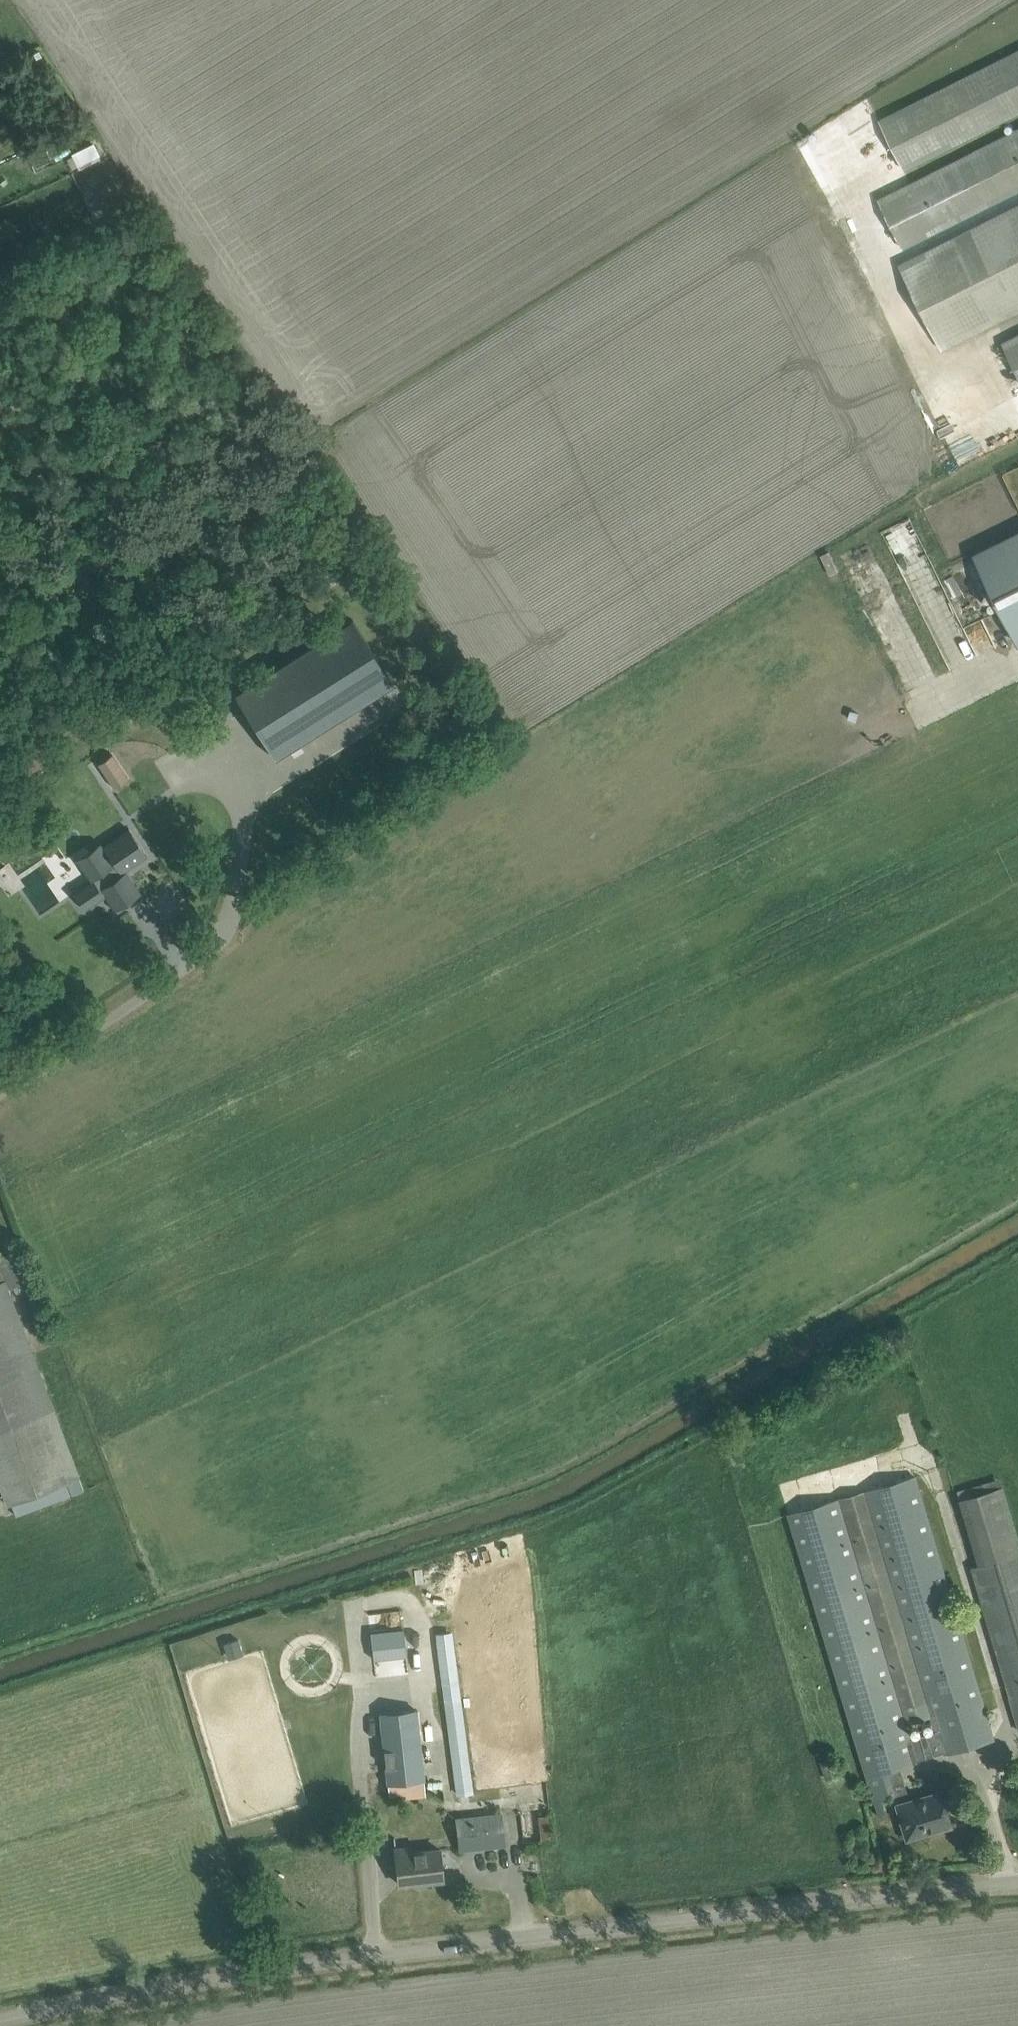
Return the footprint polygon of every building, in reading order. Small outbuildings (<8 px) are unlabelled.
[(880,120),(905,170),(1017,114),(1017,51),(880,120)] [(879,200),(903,247),(1017,189),(1017,130),(879,200)] [(93,143),(73,153),(78,164),(99,154),(93,143)] [(899,263),(943,349),(1017,311),(1017,203),(899,263)] [(1005,341),(1017,367),(1017,335),(1005,341)] [(1017,638),(1017,532),(976,552),(1017,638)] [(390,678),(350,614),(237,686),(278,749),(390,678)] [(113,754),(98,764),(105,774),(120,764),(113,754)] [(87,884),(74,893),(85,910),(106,896),(115,910),(124,904),(142,892),(127,870),(148,856),(129,828),(103,846),(101,843),(77,859),(91,880),(87,884)] [(8,1505),(11,1504),(16,1516),(85,1490),(60,1423),(9,1288),(27,1281),(16,1252),(0,1258),(0,1485),(8,1505)] [(837,1499),(789,1513),(801,1555),(860,1749),(876,1801),(882,1799),(895,1795),(907,1791),(899,1767),(917,1762),(916,1760),(943,1752),(943,1753),(993,1739),(987,1719),(916,1476),(865,1491),(837,1499)] [(1004,1486),(958,1499),(977,1567),(971,1569),(1014,1712),(1017,1725),(1017,1536),(1004,1486)] [(405,1628),(372,1627),(371,1649),(405,1650),(405,1628)] [(435,1630),(456,1794),(474,1792),(452,1628),(435,1630)] [(238,1639),(224,1644),(228,1656),(242,1651),(238,1639)] [(389,1793),(425,1789),(417,1714),(381,1718),(389,1793)] [(906,1839),(951,1826),(941,1791),(896,1804),(906,1839)] [(460,1849),(505,1844),(502,1814),(457,1818),(458,1829),(460,1849)] [(411,1852),(410,1847),(396,1849),(399,1884),(443,1879),(440,1849),(411,1852)]
